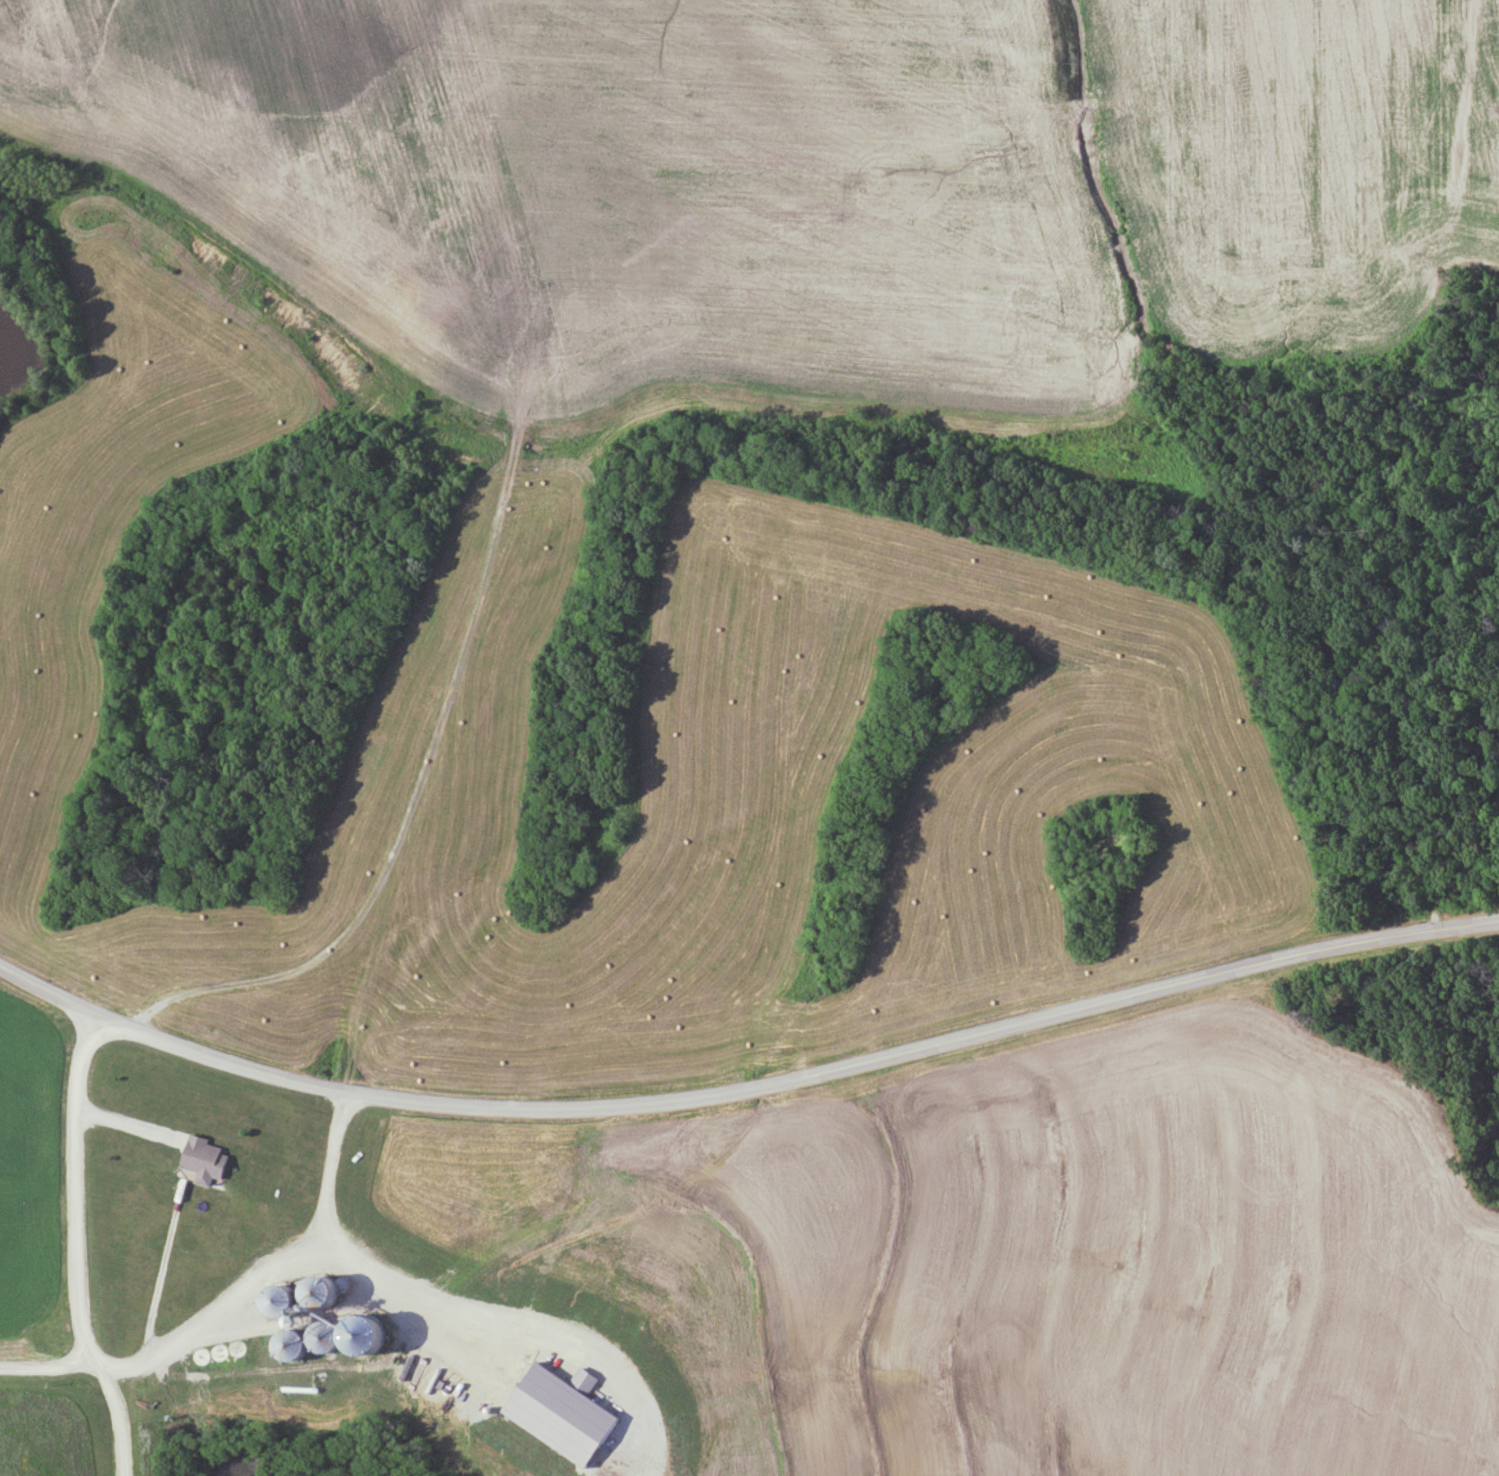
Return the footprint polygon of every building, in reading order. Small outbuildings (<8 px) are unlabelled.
[(220,1180),(228,1147),(180,1134),(171,1167),(220,1180)]
